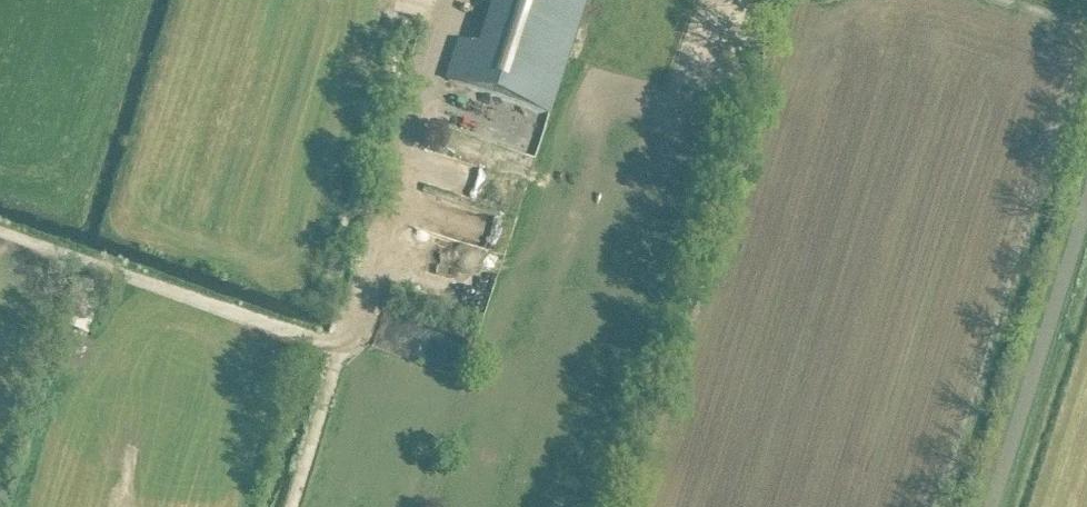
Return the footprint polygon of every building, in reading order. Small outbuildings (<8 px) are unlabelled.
[(586,9),(589,0),(498,0),(477,67),(456,60),(448,84),(551,117),(586,9)]
